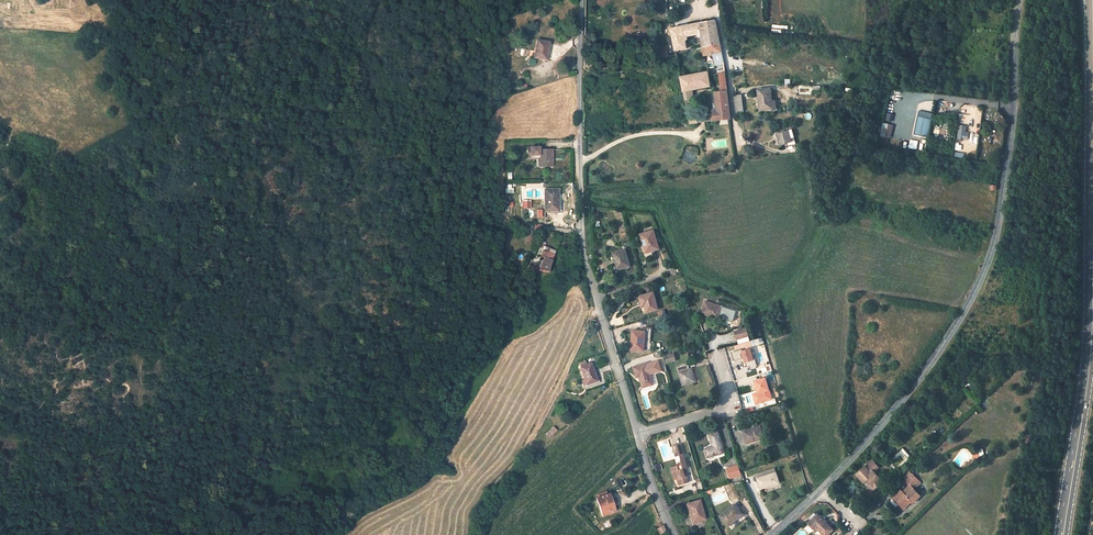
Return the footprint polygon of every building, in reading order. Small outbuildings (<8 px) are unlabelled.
[(721,44),(716,20),(672,28),(676,50),(687,48),(686,40),(688,39),(688,38),(688,36),(698,34),(699,36),(701,37),(703,47),(704,47),(721,44)] [(550,42),(537,40),(534,58),(545,59),(546,52),(548,53),(550,42)] [(721,44),(704,47),(704,48),(705,55),(714,53),(716,64),(725,63),(723,53),(721,44)] [(592,61),(584,62),(584,68),(588,71),(592,70),(592,61)] [(708,72),(681,76),(684,91),(692,89),(710,86),(708,74),(708,72)] [(722,90),(715,91),(719,120),(732,119),(730,104),(726,72),(719,73),(722,90)] [(771,88),(758,89),(760,110),(777,108),(776,100),(772,100),(771,88)] [(692,89),(684,91),(685,100),(691,98),(694,98),(692,89)] [(741,94),(735,95),(736,112),(744,111),(741,94)] [(932,115),(919,112),(914,134),(927,137),(932,115)] [(893,126),(883,123),(880,136),(890,139),(893,126)] [(964,141),(964,139),(967,140),(968,133),(965,133),(966,126),(958,125),(956,140),(964,141)] [(779,137),(778,137),(781,145),(787,143),(792,142),(790,134),(793,133),(792,129),(789,130),(778,133),(779,137)] [(539,147),(527,147),(527,157),(535,157),(539,157),(539,166),(552,166),(552,151),(538,151),(539,147)] [(558,190),(545,189),(545,211),(558,211),(558,190)] [(654,230),(641,234),(643,242),(645,241),(648,252),(660,249),(654,230)] [(625,249),(613,253),(618,269),(630,265),(625,249)] [(541,256),(544,258),(539,271),(549,272),(552,259),(554,255),(543,251),(541,256)] [(648,293),(639,296),(642,303),(645,302),(646,306),(648,312),(659,309),(654,292),(648,293)] [(722,306),(706,301),(702,313),(718,318),(722,306)] [(747,327),(735,331),(737,338),(749,335),(747,327)] [(641,331),(633,330),(631,349),(644,351),(646,331),(641,331)] [(733,353),(735,360),(744,358),(748,370),(758,368),(753,347),(733,353)] [(674,353),(664,355),(667,363),(676,360),(674,353)] [(659,361),(647,364),(650,374),(661,370),(659,361)] [(647,363),(634,366),(637,377),(642,375),(645,386),(653,384),(650,374),(647,364),(647,363)] [(582,367),(581,367),(585,379),(587,384),(597,381),(592,367),(591,364),(586,365),(582,367)] [(678,367),(683,384),(696,381),(692,368),(689,369),(687,364),(678,367)] [(755,404),(773,400),(768,377),(755,380),(758,392),(753,393),(755,404)] [(585,379),(579,381),(582,389),(588,387),(587,384),(585,379)] [(558,430),(553,426),(546,434),(550,438),(558,430)] [(760,426),(744,431),(748,443),(756,440),(764,438),(760,426)] [(709,433),(713,446),(705,448),(708,457),(724,452),(718,430),(709,433)] [(681,444),(673,446),(676,456),(680,455),(683,454),(684,454),(681,444)] [(532,445),(528,449),(535,457),(539,453),(532,445)] [(677,466),(671,467),(674,480),(677,479),(679,485),(689,482),(687,473),(685,473),(684,469),(686,469),(688,468),(685,459),(681,460),(681,462),(682,464),(677,466)] [(868,466),(867,465),(857,474),(865,483),(868,481),(875,489),(883,481),(877,476),(879,474),(879,472),(877,470),(879,468),(873,461),(868,466)] [(654,466),(656,471),(662,469),(660,463),(654,466)] [(738,465),(727,468),(731,478),(741,475),(738,465)] [(912,474),(910,471),(903,478),(906,480),(912,474)] [(777,472),(758,478),(762,488),(780,482),(777,472)] [(904,492),(902,490),(893,498),(902,508),(911,500),(912,501),(914,503),(921,496),(915,489),(921,483),(912,474),(906,480),(911,485),(904,492)] [(868,481),(865,483),(873,491),(875,489),(868,481)] [(712,489),(703,492),(706,498),(709,497),(708,494),(713,492),(712,489)] [(598,497),(596,498),(603,516),(614,512),(608,494),(598,497)] [(699,500),(687,504),(693,523),(705,519),(699,500)] [(912,501),(911,500),(902,508),(904,509),(912,501)] [(744,514),(735,504),(720,516),(729,526),(744,514)] [(809,523),(816,531),(818,529),(824,534),(828,534),(834,530),(823,520),(821,518),(822,517),(818,514),(809,523)] [(663,525),(657,529),(661,534),(665,531),(663,525)]
